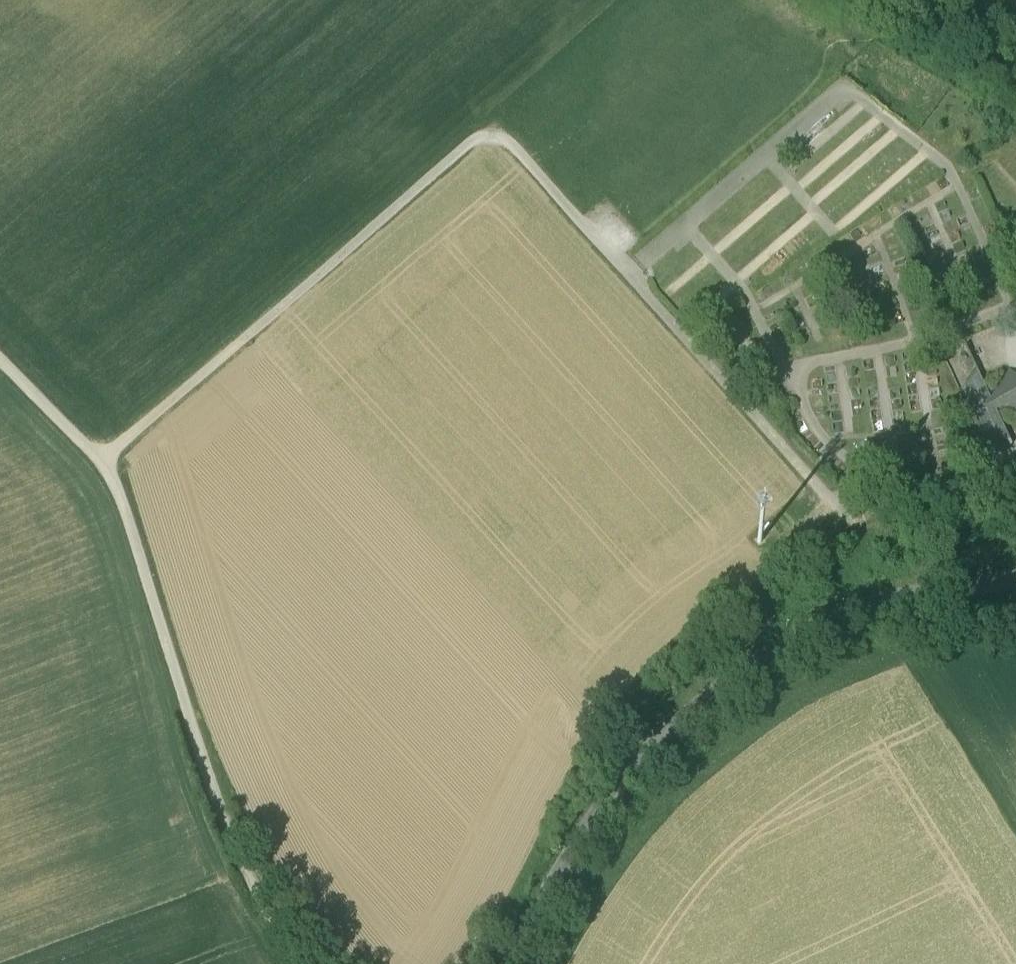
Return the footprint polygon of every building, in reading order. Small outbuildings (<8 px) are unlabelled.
[(968,387),(988,432),(1008,433),(999,410),(1015,413),(1015,373),(1012,368),(992,396),(981,371),(968,387)]
